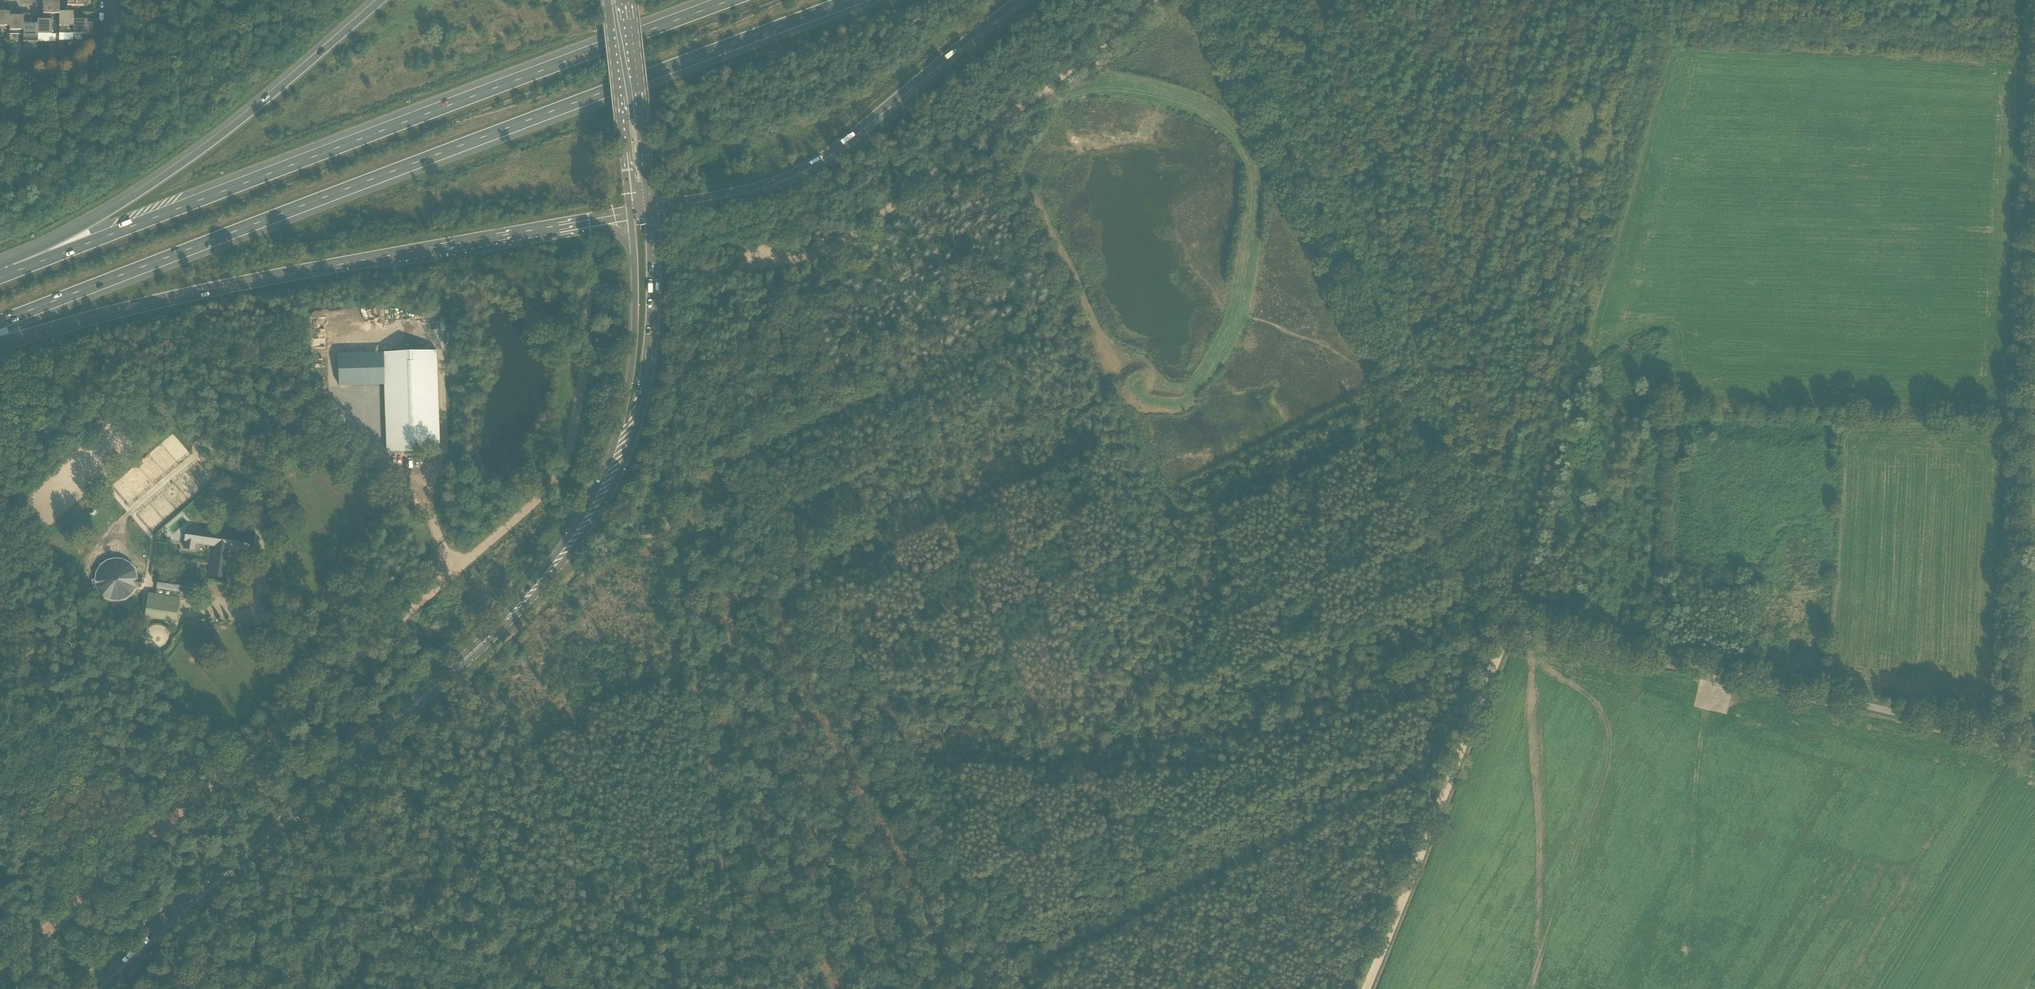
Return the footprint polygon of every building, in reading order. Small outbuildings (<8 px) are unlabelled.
[(60,12),(60,0),(43,0),(43,14),(52,14),(59,14),(60,14),(60,12)] [(10,15),(10,11),(6,11),(6,6),(1,6),(1,11),(0,11),(0,26),(10,26),(10,15)] [(74,19),(74,12),(70,12),(70,6),(67,6),(65,6),(65,11),(60,12),(60,14),(59,14),(59,34),(73,34),(73,26),(73,19),(74,19)] [(24,22),(24,14),(18,14),(18,16),(10,15),(10,26),(9,34),(23,34),(24,34),(24,22)] [(38,24),(37,24),(30,24),(30,22),(30,14),(24,14),(24,22),(24,34),(23,34),(23,42),(23,47),(38,47),(38,42),(38,34),(38,24)] [(52,34),(52,14),(43,14),(43,19),(37,19),(37,24),(38,24),(38,34),(52,34)] [(73,26),(73,34),(79,34),(83,40),(94,40),(94,23),(88,23),(88,20),(84,20),(84,14),(79,14),(74,14),(74,19),(73,19),(73,26)] [(59,64),(69,64),(69,54),(59,54),(59,64)] [(13,124),(23,124),(23,112),(26,112),(26,108),(14,104),(14,112),(13,112),(13,124)] [(387,452),(440,450),(436,351),(383,353),(387,452)] [(251,450),(240,459),(246,466),(257,457),(251,450)] [(642,534),(654,534),(654,524),(642,524),(642,534)] [(225,532),(188,527),(186,539),(215,544),(212,567),(210,567),(209,576),(225,578),(227,569),(225,569),(228,545),(242,547),(241,550),(252,552),(255,533),(226,529),(225,532)] [(137,587),(138,579),(136,571),(131,564),(124,559),(115,558),(107,560),(100,565),(96,573),(94,581),(97,589),(102,596),(109,600),(117,602),(126,600),(132,595),(137,587)] [(200,596),(202,582),(159,576),(156,594),(149,594),(145,618),(176,623),(181,593),(200,596)]
